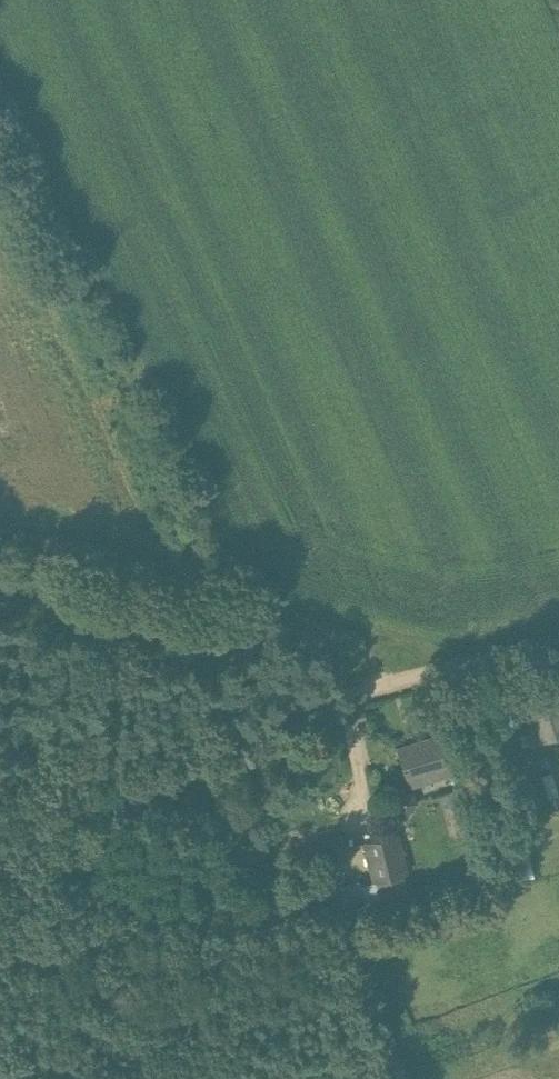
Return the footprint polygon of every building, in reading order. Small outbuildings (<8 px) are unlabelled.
[(511,676),(533,745),(558,736),(558,661),(511,676)] [(454,773),(440,731),(396,745),(409,787),(454,773)] [(414,793),(406,787),(393,779),(394,795),(394,810),(408,813),(417,801),(414,793)] [(399,831),(362,840),(371,881),(376,880),(384,911),(411,904),(403,873),(409,872),(399,831)]
